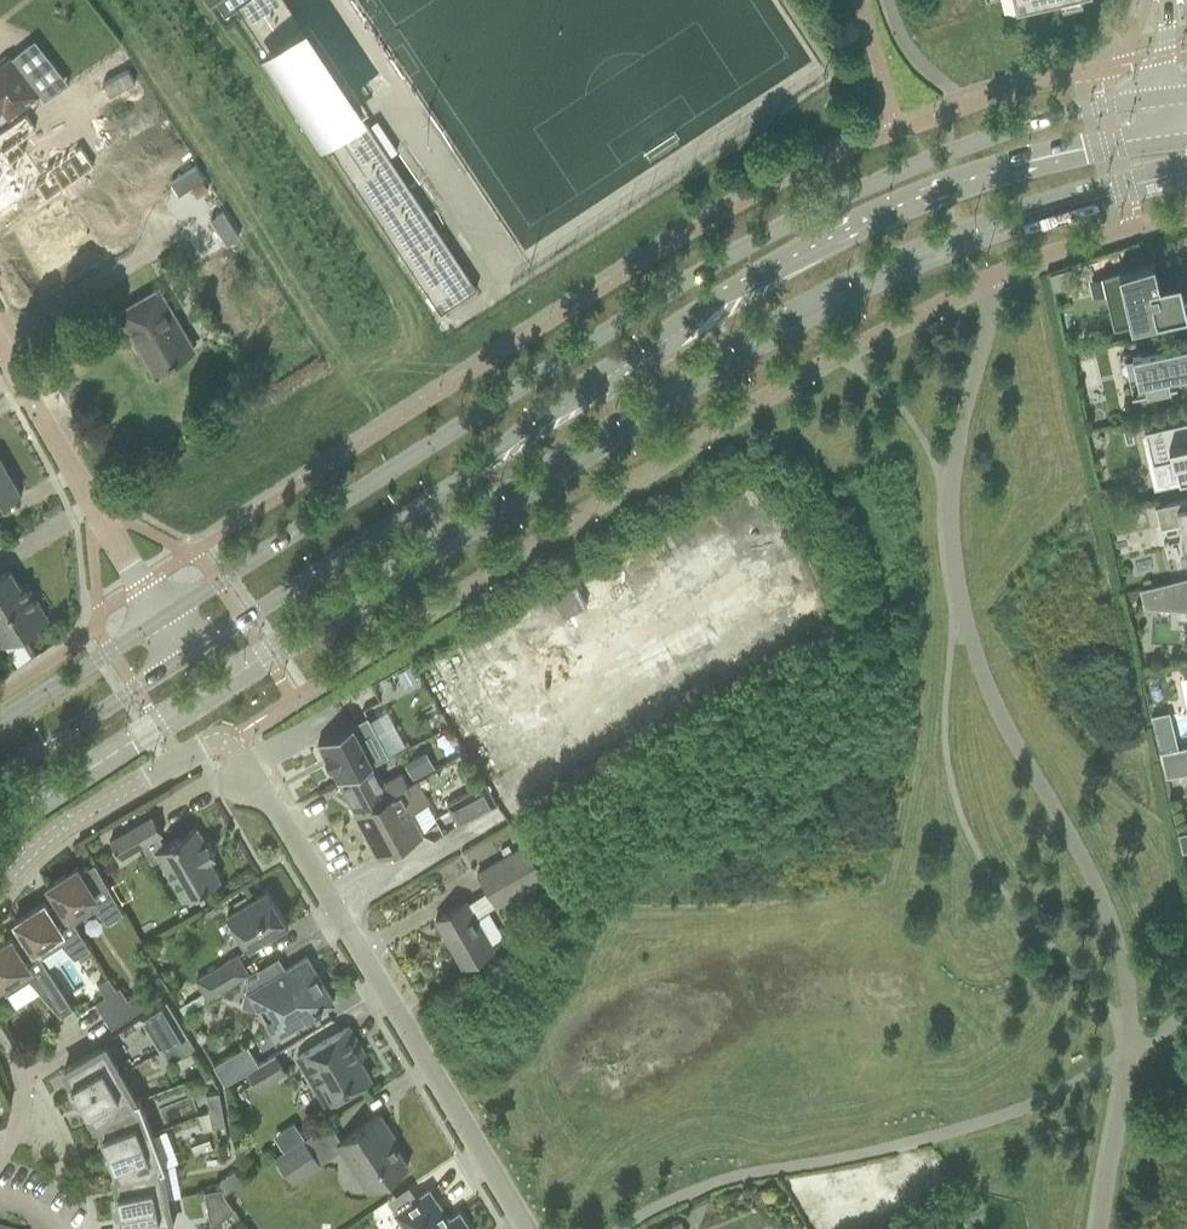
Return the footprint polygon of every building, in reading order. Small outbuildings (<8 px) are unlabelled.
[(237,7),(247,0),(215,0),(224,15),(237,7)] [(475,289),(475,286),(285,0),(247,0),(237,7),(300,102),(297,104),(329,152),(332,150),(439,310),(442,311),(475,289)] [(35,40),(11,58),(39,94),(44,101),(69,84),(35,40)] [(2,109),(8,117),(39,94),(11,58),(10,57),(0,65),(0,111),(2,109)] [(125,126),(199,260),(312,198),(238,64),(125,126)] [(1118,291),(1105,294),(1113,328),(1181,312),(1174,278),(1159,282),(1153,259),(1147,261),(1113,272),(1118,291)] [(154,372),(195,348),(160,288),(118,312),(154,372)] [(1122,353),(1132,396),(1146,392),(1170,387),(1170,386),(1167,371),(1186,367),(1186,354),(1183,339),(1122,353)] [(1144,430),(1152,463),(1172,459),(1172,461),(1174,460),(1179,480),(1186,478),(1186,420),(1144,430)] [(20,493),(0,459),(0,505),(20,493)] [(1155,505),(1155,507),(1156,507),(1161,527),(1180,522),(1181,523),(1184,523),(1186,537),(1186,498),(1155,505)] [(26,597),(9,569),(0,575),(0,626),(9,641),(47,618),(32,594),(26,597)] [(1139,588),(1143,605),(1186,608),(1186,577),(1139,588)] [(563,617),(587,606),(576,585),(553,596),(563,617)] [(410,665),(398,672),(405,684),(417,677),(410,665)] [(396,693),(386,676),(335,703),(344,721),(396,693)] [(1168,713),(1152,717),(1160,751),(1176,747),(1168,713)] [(367,716),(318,742),(326,759),(332,771),(333,771),(339,782),(373,766),(372,764),(386,756),(388,755),(388,754),(372,725),(367,716)] [(1160,752),(1166,777),(1186,772),(1186,746),(1160,752)] [(426,752),(404,763),(413,779),(434,768),(426,752)] [(401,772),(382,782),(373,766),(339,782),(356,814),(402,789),(408,786),(401,772)] [(410,811),(428,802),(416,781),(408,786),(402,789),(356,814),(378,856),(421,833),(410,811)] [(459,824),(496,803),(485,784),(447,804),(459,824)] [(158,836),(162,834),(152,816),(110,840),(120,858),(142,845),(148,856),(155,852),(167,874),(172,871),(187,898),(220,878),(209,858),(215,855),(207,841),(205,842),(196,827),(164,846),(158,836)] [(1182,850),(1186,848),(1186,830),(1178,832),(1182,850)] [(497,908),(545,880),(524,843),(476,871),(488,891),(496,905),(497,908)] [(108,890),(109,890),(93,865),(79,874),(74,866),(46,883),(47,885),(59,904),(60,904),(72,923),(73,922),(95,909),(106,921),(120,912),(108,890)] [(59,904),(47,885),(46,883),(44,885),(57,903),(47,910),(41,902),(14,920),(26,939),(27,939),(39,958),(40,958),(62,944),(74,958),(90,948),(73,922),(72,923),(60,904),(59,904)] [(248,950),(288,926),(267,891),(227,914),(248,950)] [(456,907),(435,920),(462,966),(483,953),(494,947),(476,917),(496,905),(488,891),(468,903),(467,901),(456,907)] [(26,939),(14,920),(12,921),(24,939),(14,946),(8,937),(0,943),(0,987),(6,994),(29,980),(61,1016),(72,1008),(40,958),(39,958),(27,939),(26,939)] [(207,999),(249,974),(237,955),(196,980),(207,999)] [(275,1037),(333,1002),(306,957),(265,982),(260,973),(247,981),(241,1005),(259,1010),(275,1037)] [(119,986),(116,989),(108,977),(97,984),(105,996),(94,1003),(103,1016),(127,999),(119,986)] [(112,1028),(146,1005),(137,992),(127,999),(103,1016),(112,1028)] [(175,1041),(186,1035),(166,1001),(140,1017),(160,1050),(175,1041)] [(358,1058),(364,1054),(348,1027),(298,1057),(326,1103),(370,1077),(358,1058)] [(183,1056),(194,1049),(186,1035),(175,1041),(160,1050),(161,1052),(163,1051),(176,1043),(183,1056)] [(35,1043),(22,1052),(30,1064),(43,1055),(35,1043)] [(176,1043),(163,1051),(171,1063),(183,1056),(176,1043)] [(71,1101),(119,1073),(103,1045),(63,1069),(74,1087),(67,1090),(69,1096),(71,1101)] [(224,1084),(247,1071),(258,1064),(247,1045),(213,1065),(224,1084)] [(257,1087),(284,1071),(274,1054),(258,1064),(247,1071),(257,1087)] [(135,1100),(119,1073),(71,1101),(74,1106),(79,1110),(85,1107),(94,1123),(135,1100)] [(209,1111),(222,1109),(219,1092),(206,1094),(209,1111)] [(99,1152),(152,1133),(139,1098),(135,1100),(94,1123),(95,1124),(98,1122),(104,1138),(98,1141),(97,1141),(98,1146),(99,1152)] [(212,1128),(225,1125),(222,1109),(209,1111),(212,1128)] [(385,1132),(389,1129),(379,1114),(340,1141),(353,1161),(350,1163),(359,1176),(362,1174),(373,1190),(408,1166),(385,1132)] [(160,1169),(165,1167),(152,1133),(99,1152),(102,1158),(105,1162),(106,1162),(112,1160),(118,1176),(114,1176),(115,1177),(160,1168),(160,1169)] [(292,1182),(320,1163),(304,1139),(276,1158),(292,1182)] [(223,1193),(242,1180),(240,1166),(220,1179),(222,1187),(223,1193)] [(166,1198),(160,1169),(160,1168),(115,1177),(118,1196),(111,1197),(111,1203),(111,1209),(166,1198)] [(223,1193),(222,1187),(204,1191),(211,1228),(234,1209),(223,1193)] [(449,1219),(429,1189),(395,1212),(406,1228),(470,1228),(459,1212),(449,1219)] [(166,1198),(111,1209),(113,1215),(116,1220),(123,1218),(125,1228),(172,1228),(166,1198)]
